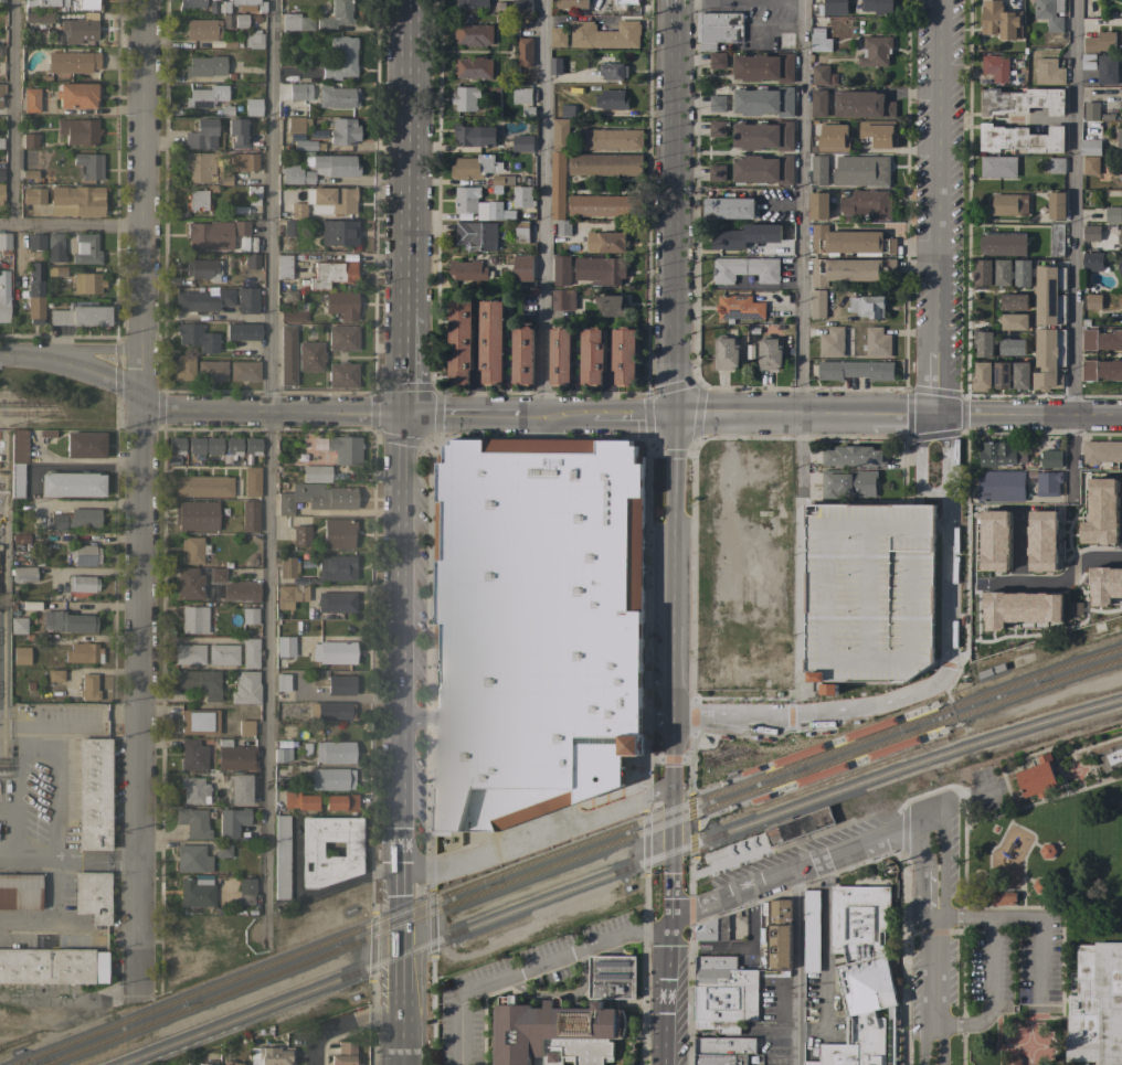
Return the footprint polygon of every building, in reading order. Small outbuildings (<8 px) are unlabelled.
[(71,9),(71,0),(100,0),(100,9),(71,9)] [(222,12),(222,0),(229,0),(258,0),(258,1),(265,1),(265,12),(258,12),(258,4),(247,4),(247,9),(240,9),(240,4),(229,4),(229,12),(222,12)] [(331,1),(331,0),(351,0),(351,11),(350,11),(350,18),(351,18),(352,19),(352,22),(350,23),(336,23),(336,28),(316,29),(316,18),(331,17),(331,1)] [(511,15),(511,0),(532,0),(532,15),(511,15)] [(558,1),(558,0),(588,0),(588,9),(564,9),(564,10),(561,10),(561,9),(554,9),(554,1),(558,1)] [(824,15),(824,0),(847,0),(847,14),(824,15)] [(860,11),(860,0),(896,0),(896,15),(875,15),(875,11),(860,11)] [(1022,40),(999,40),(999,34),(982,34),(982,6),(984,6),(984,0),(1001,0),(1001,6),(1003,6),(1003,11),(1022,11),(1022,40)] [(1034,19),(1034,0),(1063,0),(1063,12),(1055,12),(1055,17),(1062,17),(1062,32),(1047,32),(1047,19),(1034,19)] [(24,22),(24,12),(52,12),(52,22),(24,22)] [(222,14),(233,13),(233,28),(223,28),(222,14)] [(247,28),(234,28),(234,13),(247,13),(247,28)] [(282,30),(282,13),(299,13),(299,17),(314,17),(314,30),(282,30)] [(742,13),(742,42),(716,42),(716,51),(700,51),(700,42),(697,42),(697,13),(742,13)] [(828,18),(827,25),(809,25),(809,17),(828,18)] [(1105,32),(1105,31),(1110,31),(1110,32),(1114,32),(1114,50),(1098,51),(1099,53),(1084,53),(1083,38),(1084,38),(1084,18),(1094,18),(1095,32),(1098,32),(1105,32)] [(80,40),(80,43),(73,42),(73,40),(56,40),(57,33),(61,33),(61,19),(97,20),(97,40),(80,40)] [(186,40),(186,20),(190,20),(190,19),(215,19),(215,20),(221,20),(221,38),(215,38),(215,40),(186,40)] [(570,47),(571,21),(593,21),(593,24),(595,24),(595,31),(617,31),(617,28),(616,28),(616,24),(617,24),(617,21),(638,21),(638,24),(639,24),(639,34),(638,34),(638,49),(570,47)] [(466,46),(466,44),(457,44),(457,39),(454,39),(454,24),(493,25),(493,44),(486,44),(486,46),(466,46)] [(567,46),(550,46),(550,28),(567,28),(567,46)] [(822,29),(822,39),(832,39),(832,51),(809,50),(811,28),(822,29)] [(245,33),(252,33),(251,29),(260,29),(260,33),(263,33),(263,47),(248,47),(248,46),(245,46),(245,33)] [(794,49),(779,49),(779,32),(794,32),(794,49)] [(321,79),(321,66),(338,66),(337,51),(329,51),(329,36),(339,36),(339,35),(347,35),(347,36),(356,36),(357,47),(354,47),(356,66),(356,75),(339,76),(340,79),(321,79)] [(857,66),(857,57),(862,57),(862,36),(892,38),(891,51),(891,55),(888,55),(888,66),(857,66)] [(517,40),(532,40),(532,66),(517,66),(517,40)] [(99,52),(99,68),(92,68),(92,73),(47,72),(47,70),(38,68),(38,63),(41,63),(41,58),(43,58),(43,53),(47,53),(47,52),(99,52)] [(726,68),(709,68),(709,52),(726,52),(726,68)] [(793,83),(777,83),(777,79),(762,79),(762,82),(742,82),(742,79),(733,79),(733,56),(735,56),(735,52),(745,53),(745,56),(756,56),(756,52),(768,52),(768,56),(777,56),(777,53),(793,53),(793,83)] [(1008,82),(993,82),(993,75),(989,75),(989,74),(982,74),(982,55),(985,55),(985,54),(991,54),(991,55),(1008,55),(1008,82)] [(1081,54),(1095,54),(1095,70),(1081,70),(1081,54)] [(184,75),(184,65),(189,65),(189,56),(210,56),(210,55),(225,56),(225,74),(211,74),(211,76),(184,75)] [(278,55),(293,55),(293,66),(278,66),(278,55)] [(1097,55),(1116,55),(1116,85),(1097,85),(1097,55)] [(456,78),(456,74),(454,74),(454,64),(456,64),(456,58),(466,58),(466,56),(486,56),(486,60),(493,60),(491,78),(456,78)] [(562,75),(550,75),(549,58),(561,57),(562,75)] [(1036,84),(1036,58),(1057,58),(1057,68),(1065,68),(1065,84),(1036,84)] [(624,63),(624,65),(627,65),(627,77),(623,77),(623,79),(603,79),(603,73),(599,73),(599,63),(624,63)] [(812,65),(828,65),(828,85),(812,85),(812,65)] [(59,107),(59,83),(97,83),(100,86),(100,92),(98,94),(98,98),(96,98),(97,106),(94,106),(94,108),(59,107)] [(289,83),(309,84),(309,98),(304,98),(304,99),(288,99),(289,83)] [(186,107),(186,97),(189,97),(189,88),(210,88),(210,85),(226,85),(227,100),(214,100),(214,103),(212,103),(212,107),(186,107)] [(318,106),(318,87),(319,85),(330,85),(330,87),(358,87),(358,107),(318,106)] [(512,104),(512,88),(519,88),(519,86),(526,86),(526,88),(531,88),(531,104),(512,104)] [(793,117),(777,117),(777,113),(762,113),(762,116),(742,116),(742,113),(733,113),(733,90),(734,90),(734,86),(745,86),(745,90),(756,90),(756,88),(756,86),(768,86),(768,90),(777,90),(777,87),(793,87),(793,117)] [(39,111),(23,113),(23,87),(39,87),(39,111)] [(479,87),(480,97),(476,98),(476,106),(477,106),(477,110),(476,110),(476,111),(456,111),(456,104),(452,104),(452,94),(456,94),(456,87),(479,87)] [(1065,88),(1065,116),(1048,116),(1048,107),(1028,107),(1028,114),(1014,114),(1014,113),(1005,113),(1005,115),(993,115),(993,118),(981,118),(981,90),(987,90),(987,88),(1001,88),(1001,93),(1026,93),(1026,88),(1065,88)] [(601,109),(601,108),(595,108),(595,95),(601,96),(601,89),(624,89),(624,97),(628,97),(628,109),(601,109)] [(826,117),(811,117),(811,90),(826,90),(826,117)] [(834,117),(834,93),(842,93),(842,92),(876,92),(876,94),(883,94),(883,102),(895,102),(895,117),(834,117)] [(726,111),(709,111),(709,96),(726,96),(726,111)] [(261,98),(261,116),(244,115),(245,98),(261,98)] [(1099,120),(1083,120),(1083,102),(1099,103),(1099,120)] [(574,105),(574,117),(561,117),(561,105),(574,105)] [(303,117),(309,118),(309,126),(303,126),(303,132),(287,132),(287,116),(303,117)] [(184,148),(184,131),(195,131),(195,118),(216,118),(216,148),(184,148)] [(248,148),(231,148),(231,142),(233,142),(233,134),(227,134),(227,118),(248,118),(248,148)] [(329,145),(329,129),(331,129),(332,125),(328,125),(328,121),(331,121),(331,118),(354,118),(354,125),(358,125),(358,140),(353,140),(353,145),(329,145)] [(568,151),(552,151),(552,118),(568,119),(568,151)] [(97,119),(97,129),(99,129),(99,135),(97,135),(97,145),(65,145),(65,134),(57,134),(57,119),(97,119)] [(726,137),(709,137),(709,120),(726,120),(726,137)] [(793,151),(776,151),(777,148),(761,148),(761,150),(742,150),(742,148),(733,148),(733,125),(734,125),(734,120),(745,120),(745,125),(755,125),(755,123),(756,123),(756,120),(768,120),(768,125),(777,125),(777,121),(793,121),(793,151)] [(817,151),(817,136),(821,136),(821,121),(838,121),(838,125),(847,125),(847,136),(849,136),(849,151),(817,151)] [(896,121),(896,131),(897,131),(897,147),(892,147),(892,149),(872,149),(872,141),(866,141),(866,139),(858,139),(859,121),(896,121)] [(1026,152),(1026,148),(999,148),(999,152),(987,152),(987,151),(981,150),(981,123),(993,123),(993,126),(1004,126),(1004,128),(1014,128),(1014,127),(1028,127),(1028,135),(1048,135),(1048,126),(1063,126),(1063,152),(1026,152)] [(456,147),(456,136),(454,136),(454,124),(462,124),(462,126),(495,127),(495,147),(456,147)] [(578,149),(578,129),(643,130),(643,150),(578,149)] [(22,148),(22,132),(38,132),(38,148),(22,148)] [(533,136),(533,151),(512,151),(512,136),(533,136)] [(316,140),(316,142),(324,142),(324,149),(316,148),(316,150),(293,150),(294,140),(316,140)] [(1100,140),(1100,156),(1079,156),(1080,140),(1100,140)] [(215,152),(214,174),(208,174),(208,182),(188,182),(188,171),(186,171),(186,152),(215,152)] [(551,152),(564,152),(564,220),(571,220),(571,236),(557,235),(557,220),(550,220),(551,152)] [(103,179),(85,179),(85,180),(82,180),(82,172),(83,172),(83,169),(84,169),(84,164),(74,164),(74,153),(85,153),(103,153),(103,179)] [(257,153),(257,170),(229,170),(229,153),(257,153)] [(353,155),(353,163),(358,163),(358,175),(326,175),(315,173),(314,168),(311,168),(311,166),(303,166),(303,157),(310,157),(310,155),(353,155)] [(472,179),(472,180),(463,180),(463,179),(451,179),(451,164),(455,166),(455,158),(477,158),(477,155),(494,155),(494,162),(502,162),(501,171),(494,171),(494,172),(484,172),(484,179),(472,179)] [(569,174),(569,155),(642,156),(642,175),(569,174)] [(793,185),(776,185),(777,181),(772,181),(772,184),(769,184),(769,182),(766,182),(766,185),(756,185),(756,183),(755,183),(755,181),(750,181),(750,183),(747,183),(747,181),(744,181),(744,185),(734,185),(734,181),(733,181),(733,158),(742,158),(742,156),(761,156),(761,159),(776,159),(776,156),(793,156),(793,185)] [(811,156),(825,156),(825,166),(826,166),(826,181),(811,181),(811,156)] [(864,156),(885,156),(885,166),(888,166),(888,171),(889,171),(889,187),(862,187),(864,156)] [(981,177),(981,157),(1016,157),(1016,178),(981,177)] [(1082,157),(1099,157),(1099,175),(1082,175),(1082,157)] [(1065,173),(1049,173),(1049,158),(1065,158),(1065,173)] [(314,171),(313,183),(300,183),(282,183),(282,174),(283,174),(283,173),(279,173),(279,163),(294,164),(294,168),(300,169),(300,170),(314,171)] [(724,181),(709,181),(709,164),(726,164),(724,181)] [(231,171),(231,184),(218,184),(218,171),(231,171)] [(516,175),(516,185),(501,185),(501,187),(502,187),(502,193),(500,193),(500,194),(495,194),(495,193),(493,193),(493,187),(494,187),(494,185),(491,185),(491,175),(516,175)] [(103,215),(50,215),(51,185),(66,187),(74,187),(74,185),(104,187),(103,215)] [(261,198),(248,198),(247,185),(261,185),(261,198)] [(352,188),(352,187),(356,187),(356,201),(354,201),(354,213),(330,213),(330,204),(310,204),(311,188),(352,188)] [(477,203),(478,203),(478,212),(477,212),(477,214),(455,213),(455,207),(454,207),(454,196),(455,196),(455,187),(477,188),(477,203)] [(512,187),(532,187),(532,196),(531,196),(531,200),(534,200),(534,206),(530,206),(530,207),(512,207),(512,187)] [(45,188),(45,204),(23,203),(23,188),(45,188)] [(208,203),(211,203),(211,210),(201,211),(201,206),(197,206),(197,210),(189,210),(189,204),(186,204),(186,202),(187,202),(186,191),(191,191),(191,190),(207,190),(208,203)] [(868,191),(868,190),(872,190),(872,191),(889,191),(889,199),(891,199),(891,222),(869,221),(869,217),(867,214),(851,214),(851,222),(844,222),(843,215),(839,210),(839,201),(838,200),(840,196),(842,198),(847,198),(851,196),(851,191),(868,191)] [(828,220),(808,220),(809,192),(828,192),(828,220)] [(1066,219),(1048,219),(1048,192),(1065,192),(1066,219)] [(1028,194),(1027,216),(993,215),(993,194),(1028,194)] [(642,196),(642,216),(568,216),(569,195),(642,196)] [(754,199),(754,210),(758,210),(758,219),(703,219),(705,198),(754,199)] [(488,201),(501,201),(501,220),(488,220),(488,201)] [(305,217),(290,217),(290,203),(305,203),(305,217)] [(1121,210),(1121,221),(1121,223),(1105,223),(1105,206),(1121,206),(1121,210)] [(284,220),(298,220),(298,221),(303,221),(303,231),(298,231),(298,236),(284,236),(284,220)] [(232,249),(210,249),(210,248),(189,248),(189,237),(187,237),(187,223),(210,223),(210,221),(219,221),(232,221),(232,249)] [(248,235),(233,235),(233,221),(248,221),(248,235)] [(320,245),(319,221),(357,221),(357,245),(320,245)] [(515,221),(529,221),(528,243),(515,243),(515,221)] [(456,222),(467,222),(467,223),(497,223),(497,252),(473,251),(473,252),(468,252),(465,248),(465,244),(455,244),(456,222)] [(1083,242),(1082,225),(1086,225),(1086,223),(1099,223),(1099,226),(1100,226),(1100,228),(1101,228),(1101,231),(1100,231),(1100,241),(1083,242)] [(812,224),(827,224),(827,232),(833,232),(833,231),(846,230),(846,232),(861,232),(861,230),(875,230),(875,232),(881,232),(882,238),(896,238),(896,253),(812,254),(812,224)] [(1062,256),(1049,256),(1049,224),(1063,224),(1062,256)] [(741,249),(741,251),(733,251),(733,249),(710,248),(711,237),(715,237),(716,230),(745,231),(745,249),(741,249)] [(10,248),(0,248),(0,233),(10,232),(10,248)] [(46,233),(63,233),(63,255),(65,255),(65,262),(47,260),(47,248),(46,248),(46,233)] [(74,263),(72,263),(72,254),(74,254),(76,254),(76,242),(75,242),(75,233),(97,233),(97,235),(97,236),(98,238),(97,239),(97,249),(100,249),(100,263),(74,263)] [(586,253),(586,233),(625,233),(625,253),(586,253)] [(981,255),(981,233),(1026,233),(1026,255),(981,255)] [(44,249),(27,249),(28,234),(45,234),(44,249)] [(245,253),(260,253),(260,268),(245,268),(245,265),(245,253)] [(1102,254),(1102,270),(1082,270),(1082,253),(1102,254)] [(290,277),(276,277),(276,254),(290,254),(290,277)] [(532,281),(514,281),(512,256),(532,255),(532,281)] [(570,286),(552,285),(553,255),(570,255),(570,286)] [(615,258),(615,256),(620,256),(620,258),(621,258),(621,266),(627,266),(627,278),(621,278),(621,286),(591,286),(591,279),(574,279),(574,258),(601,258),(615,258)] [(779,258),(779,276),(780,276),(780,280),(779,280),(779,284),(758,284),(758,281),(758,275),(756,275),(756,276),(745,276),(745,275),(734,275),(734,280),(733,280),(733,284),(713,284),(713,280),(712,280),(712,270),(713,270),(713,258),(779,258)] [(812,258),(826,259),(880,260),(880,259),(896,259),(896,274),(881,274),(881,280),(826,280),(826,287),(812,287),(812,258)] [(216,259),(220,259),(220,274),(219,274),(219,281),(209,281),(209,278),(190,278),(190,275),(186,275),(186,262),(190,262),(190,259),(216,259)] [(343,263),(343,260),(356,260),(356,262),(357,262),(357,271),(356,271),(356,273),(357,273),(357,279),(354,279),(354,283),(339,283),(339,280),(335,280),(335,283),(330,283),(330,288),(328,288),(328,289),(326,289),(326,290),(322,290),(322,289),(319,289),(319,290),(317,290),(317,289),(314,289),(314,290),(310,290),(310,288),(308,288),(308,278),(314,278),(314,263),(343,263)] [(457,260),(457,262),(470,262),(470,260),(481,260),(481,267),(487,267),(487,271),(488,271),(488,278),(487,278),(487,284),(480,284),(480,280),(454,280),(455,275),(448,275),(449,260),(457,260)] [(990,260),(972,260),(973,288),(991,288),(990,260)] [(1010,286),(1011,260),(994,260),(994,285),(1010,286)] [(1029,260),(1014,260),(1014,287),(1029,286),(1029,260)] [(28,279),(29,279),(29,262),(42,262),(42,280),(43,280),(43,296),(44,296),(44,318),(41,318),(41,322),(30,322),(30,318),(28,318),(28,279)] [(47,275),(47,266),(66,266),(66,276),(47,275)] [(1057,325),(1056,266),(1034,266),(1035,325),(1057,325)] [(9,322),(0,322),(0,269),(9,269),(9,322)] [(100,273),(100,279),(105,279),(105,287),(100,287),(100,294),(73,292),(74,273),(100,273)] [(257,312),(239,312),(239,287),(257,287),(257,312)] [(174,310),(174,291),(216,291),(216,288),(234,288),(234,306),(219,306),(219,310),(174,310)] [(280,300),(280,289),(297,290),(297,300),(280,300)] [(551,310),(551,290),(575,290),(574,310),(551,310)] [(825,319),(809,319),(811,290),(826,290),(825,319)] [(357,292),(357,321),(339,321),(339,312),(325,312),(325,291),(357,292)] [(1026,294),(1000,294),(1000,311),(1027,310),(1026,294)] [(1086,309),(1086,295),(1103,295),(1103,300),(1101,300),(1101,310),(1086,309)] [(615,317),(615,323),(608,323),(608,317),(602,317),(602,308),(597,308),(597,296),(622,296),(622,298),(625,298),(625,303),(625,317),(615,317)] [(733,319),(733,323),(727,323),(727,319),(718,319),(718,312),(716,312),(716,303),(718,303),(718,296),(751,296),(751,302),(764,302),(764,319),(733,319)] [(883,296),(883,300),(885,300),(885,306),(883,306),(883,318),(880,318),(880,319),(869,319),(868,317),(860,317),(860,316),(857,317),(857,312),(848,312),(848,298),(883,296)] [(472,370),(468,370),(468,383),(465,383),(465,385),(457,385),(457,383),(448,383),(448,301),(472,301),(472,370)] [(480,301),(504,301),(504,305),(504,311),(502,311),(502,318),(504,318),(504,324),(502,324),(502,331),(504,331),(504,339),(502,339),(502,344),(504,344),(504,352),(502,352),(502,359),(504,359),(504,366),(502,366),(502,373),(504,373),(504,380),(502,380),(502,383),(494,383),(494,386),(485,385),(485,383),(483,383),(483,370),(479,370),(480,301)] [(280,320),(280,311),(295,311),(296,302),(307,302),(307,321),(280,320)] [(109,306),(109,326),(72,324),(50,324),(50,309),(72,309),(72,306),(109,306)] [(1027,330),(1027,314),(1001,314),(1001,330),(1027,330)] [(219,352),(200,352),(200,344),(179,344),(179,334),(177,334),(177,322),(179,322),(179,323),(202,323),(202,332),(219,332),(219,352)] [(260,322),(260,339),(226,339),(226,322),(260,322)] [(280,326),(295,326),(295,356),(296,356),(296,385),(280,385),(280,326)] [(328,326),(357,326),(357,350),(347,350),(347,351),(338,351),(338,350),(328,350),(328,326)] [(514,329),(522,329),(522,327),(530,327),(530,329),(533,329),(532,384),(530,383),(530,386),(521,386),(521,384),(512,384),(514,329)] [(550,329),(553,329),(553,327),(562,327),(562,329),(570,329),(570,332),(571,332),(571,339),(571,345),(571,353),(570,353),(570,359),(571,359),(571,366),(570,366),(570,373),(571,373),(571,380),(571,384),(562,384),(562,386),(553,386),(553,384),(550,384),(550,329)] [(581,329),(590,329),(590,327),(599,327),(599,329),(602,329),(601,343),(604,343),(604,371),(601,371),(601,384),(597,384),(597,386),(590,386),(590,384),(581,384),(581,329)] [(613,330),(620,330),(620,327),(628,327),(628,330),(635,330),(635,333),(636,333),(636,339),(635,339),(635,347),(636,347),(636,353),(635,353),(635,361),(636,361),(635,373),(636,373),(636,379),(635,379),(635,384),(626,384),(626,386),(618,386),(618,384),(614,384),(615,371),(612,371),(613,330)] [(819,356),(819,334),(827,334),(827,327),(845,327),(843,328),(843,355),(844,356),(819,356)] [(866,351),(861,351),(861,344),(866,344),(866,327),(882,327),(882,334),(890,334),(890,356),(866,356),(866,351)] [(1105,329),(1121,329),(1121,350),(1112,350),(1097,349),(1097,350),(1082,350),(1082,329),(1097,330),(1097,333),(1104,333),(1104,332),(1105,332),(1105,329)] [(991,358),(992,332),(975,331),(974,357),(991,358)] [(713,370),(713,340),(717,340),(717,338),(719,336),(726,334),(727,338),(727,340),(738,340),(738,366),(734,366),(734,370),(713,370)] [(758,340),(761,340),(761,338),(763,336),(769,336),(771,337),(771,340),(781,340),(781,366),(777,366),(777,370),(756,370),(758,340)] [(1023,355),(1024,339),(998,338),(998,355),(1023,355)] [(322,342),(322,352),(324,352),(324,361),(322,361),(322,371),(298,371),(298,341),(322,342)] [(194,380),(173,380),(173,365),(177,365),(177,354),(194,354),(194,380)] [(226,360),(226,380),(198,380),(198,360),(226,360)] [(1112,360),(1121,360),(1121,381),(1113,381),(1105,381),(1105,379),(1097,379),(1097,381),(1082,381),(1081,361),(1097,361),(1112,361),(1112,360)] [(260,361),(260,380),(230,380),(230,361),(260,361)] [(328,387),(328,363),(338,363),(338,361),(347,361),(347,363),(357,363),(357,387),(328,387)] [(893,362),(893,381),(872,381),(872,382),(868,382),(868,377),(843,377),(843,382),(837,382),(837,381),(818,381),(818,361),(893,362)] [(989,362),(972,362),(972,390),(989,390),(989,362)] [(1012,388),(1028,388),(1028,362),(1011,363),(1012,388)] [(992,389),(1009,389),(1009,363),(993,363),(992,389)] [(27,462),(23,462),(23,497),(11,497),(11,429),(27,429),(27,462)] [(104,433),(104,457),(65,457),(65,432),(104,433)] [(184,454),(176,454),(176,452),(172,452),(172,451),(168,451),(169,437),(171,437),(171,436),(174,436),(174,437),(184,437),(184,454)] [(204,454),(190,454),(190,452),(188,452),(188,437),(191,437),(191,436),(194,436),(194,437),(204,437),(204,454)] [(205,437),(208,437),(208,436),(211,436),(211,437),(222,437),(222,454),(207,454),(207,451),(205,451),(205,437)] [(225,437),(227,437),(227,436),(231,436),(231,437),(242,437),(242,454),(232,454),(233,452),(225,451),(225,437)] [(360,437),(360,443),(362,443),(362,448),(360,448),(360,465),(334,464),(334,449),(327,449),(328,436),(360,437)] [(244,437),(247,437),(252,437),(261,437),(261,455),(252,455),(252,454),(247,454),(247,452),(244,452),(244,437)] [(436,682),(442,682),(443,624),(437,624),(437,560),(443,560),(444,501),(437,501),(437,462),(444,462),(444,445),(449,445),(449,439),(484,440),(484,452),(596,454),(596,440),(631,440),(631,446),(636,446),(636,455),(643,456),(641,754),(624,754),(623,785),(496,831),(435,830),(436,682)] [(978,467),(980,450),(978,450),(978,441),(1015,441),(1015,451),(1026,451),(1026,462),(1016,462),(1016,464),(1010,464),(1010,467),(1005,467),(1005,465),(996,465),(996,467),(978,467)] [(1082,441),(1121,441),(1121,461),(1098,461),(1098,464),(1082,464),(1082,441)] [(822,466),(822,450),(835,450),(835,447),(846,447),(846,446),(861,446),(861,447),(874,447),(874,450),(887,450),(887,466),(822,466)] [(1061,450),(1061,468),(1040,468),(1040,450),(1061,450)] [(260,497),(243,496),(244,466),(260,467),(260,497)] [(330,466),(330,481),(301,481),(301,466),(330,466)] [(839,497),(839,500),(822,500),(822,470),(877,470),(877,481),(876,481),(876,497),(839,497)] [(977,501),(977,478),(984,478),(984,471),(1024,471),(1024,502),(977,501)] [(1102,471),(1102,487),(1081,487),(1081,471),(1102,471)] [(40,496),(40,473),(46,473),(46,472),(96,472),(96,475),(104,475),(104,496),(40,496)] [(1035,497),(1035,489),(1036,489),(1036,472),(1057,472),(1061,472),(1061,482),(1058,482),(1058,490),(1058,497),(1035,497)] [(176,496),(176,477),(182,477),(182,476),(225,476),(225,477),(233,477),(232,497),(176,496)] [(1086,522),(1079,522),(1078,544),(1115,544),(1116,478),(1087,478),(1086,522)] [(322,483),(322,488),(327,488),(327,487),(356,487),(356,509),(330,509),(330,515),(317,515),(317,509),(308,509),(308,501),(294,501),(293,514),(277,514),(277,492),(292,492),(292,482),(322,483)] [(257,531),(241,531),(242,500),(257,500),(257,531)] [(178,530),(178,523),(173,523),(173,507),(178,507),(178,501),(218,501),(216,513),(219,513),(219,518),(218,516),(216,530),(178,530)] [(932,505),(805,504),(805,552),(819,553),(819,540),(831,540),(831,552),(846,552),(846,561),(854,561),(854,559),(889,559),(889,550),(932,550),(932,505)] [(49,529),(50,512),(71,513),(71,508),(100,508),(100,526),(65,526),(65,529),(49,529)] [(322,547),(324,519),(356,519),(354,535),(353,535),(353,549),(322,547)] [(310,545),(293,545),(293,525),(310,525),(310,545)] [(29,533),(29,543),(12,543),(12,534),(29,533)] [(202,541),(204,541),(204,544),(209,544),(209,554),(203,554),(202,563),(184,563),(184,550),(180,550),(181,536),(203,536),(202,541)] [(73,565),(73,560),(70,560),(70,549),(73,549),(73,544),(95,545),(95,546),(99,546),(99,563),(95,563),(95,565),(73,565)] [(318,579),(318,568),(317,568),(318,556),(324,556),(324,555),(357,555),(357,567),(356,568),(356,578),(352,578),(352,581),(318,579)] [(1008,638),(982,638),(982,555),(1008,555),(1008,638)] [(278,556),(295,556),(295,561),(298,561),(298,572),(295,572),(295,577),(278,577),(278,556)] [(35,566),(36,579),(21,581),(21,582),(18,582),(18,581),(12,582),(12,566),(35,566)] [(1081,567),(1113,566),(1113,584),(1082,593),(1081,567)] [(203,598),(181,598),(181,595),(177,595),(178,567),(197,567),(197,575),(203,575),(203,598)] [(225,567),(225,582),(209,582),(210,567),(225,567)] [(1039,611),(1012,611),(1012,569),(1039,569),(1039,611)] [(95,576),(95,578),(98,578),(97,589),(94,589),(94,592),(67,590),(68,575),(95,576)] [(250,581),(250,582),(260,582),(258,601),(250,601),(250,599),(222,599),(222,583),(229,583),(229,579),(250,581)] [(1113,584),(1113,585),(1121,616),(1103,621),(1105,629),(1094,631),(1092,624),(1066,631),(1065,597),(1082,593),(1113,584)] [(277,585),(307,585),(307,600),(293,600),(293,609),(277,609),(277,585)] [(356,592),(356,611),(317,611),(317,592),(356,592)] [(21,609),(21,600),(41,601),(41,609),(21,609)] [(208,632),(181,632),(182,606),(208,606),(208,632)] [(242,607),(257,607),(257,624),(242,624),(242,607)] [(62,631),(62,630),(52,630),(52,629),(42,629),(43,610),(65,610),(65,614),(93,615),(93,616),(96,616),(96,630),(92,630),(92,631),(62,631)] [(27,633),(10,632),(10,616),(27,617),(27,633)] [(812,624),(827,624),(827,633),(843,633),(843,639),(847,639),(848,669),(827,670),(827,672),(795,673),(795,670),(794,670),(794,673),(784,673),(784,661),(711,660),(711,659),(702,659),(702,638),(794,639),(794,640),(812,640),(812,632),(807,632),(807,625),(812,625),(812,624)] [(295,656),(277,657),(277,636),(295,636),(295,656)] [(258,668),(242,668),(242,638),(258,638),(258,668)] [(356,641),(356,663),(319,663),(319,660),(313,660),(313,656),(310,656),(310,649),(313,649),(313,643),(319,643),(319,641),(356,641)] [(70,661),(70,643),(102,643),(102,662),(70,661)] [(204,643),(204,663),(173,663),(174,643),(204,643)] [(239,645),(239,664),(208,663),(209,643),(239,645)] [(13,646),(29,646),(29,663),(12,663),(13,646)] [(47,681),(47,669),(63,669),(63,681),(47,681)] [(220,670),(220,685),(221,685),(221,702),(204,702),(204,689),(179,689),(179,670),(220,670)] [(260,702),(257,702),(257,703),(230,702),(230,691),(234,691),(234,683),(237,683),(239,670),(258,671),(257,683),(260,683),(260,702)] [(96,690),(99,690),(99,700),(81,700),(81,695),(78,695),(78,689),(81,689),(82,673),(97,673),(96,690)] [(289,691),(276,691),(276,673),(289,673),(289,691)] [(354,675),(354,694),(327,694),(327,674),(354,675)] [(820,685),(820,695),(836,694),(836,684),(820,685)] [(350,702),(350,704),(354,704),(354,717),(350,717),(350,718),(310,718),(310,702),(317,702),(350,702)] [(181,733),(181,709),(219,710),(219,734),(181,733)] [(254,735),(244,734),(244,737),(239,737),(239,720),(254,720),(254,735)] [(109,849),(76,849),(77,737),(110,737),(109,849)] [(256,770),(247,769),(247,768),(229,767),(229,769),(218,769),(218,746),(219,746),(219,738),(231,738),(231,746),(256,746),(256,770)] [(207,769),(181,769),(181,758),(181,748),(181,739),(199,739),(199,745),(207,745),(207,769)] [(321,763),(321,762),(315,762),(315,742),(321,742),(321,741),(353,741),(353,763),(321,763)] [(1098,754),(1121,742),(1121,765),(1104,774),(1099,763),(1102,762),(1101,760),(1100,760),(1098,756),(1099,755),(1098,754)] [(292,748),(292,759),(288,759),(288,760),(275,760),(275,748),(292,748)] [(1015,773),(1033,766),(1029,759),(1049,752),(1052,763),(1049,764),(1058,786),(1046,790),(1048,796),(1038,799),(1036,794),(1024,798),(1015,773)] [(348,768),(348,769),(354,769),(354,788),(347,788),(347,789),(315,789),(315,788),(307,788),(307,785),(311,782),(311,768),(348,768)] [(250,802),(226,802),(226,799),(230,799),(230,781),(226,781),(226,776),(231,776),(231,774),(250,774),(250,802)] [(203,777),(203,779),(209,779),(209,787),(210,787),(210,790),(209,790),(209,802),(191,802),(191,805),(184,805),(184,803),(183,803),(183,788),(180,788),(180,777),(203,777)] [(297,809),(297,808),(284,807),(284,791),(298,791),(298,794),(317,794),(317,809),(297,809)] [(342,795),(342,794),(358,794),(357,811),(342,810),(324,809),(324,795),(342,795)] [(827,806),(834,823),(771,846),(764,830),(827,806)] [(187,838),(187,831),(186,831),(186,823),(174,823),(176,807),(189,808),(189,809),(207,809),(207,826),(207,829),(211,829),(211,838),(187,838)] [(220,809),(241,809),(241,808),(250,808),(250,824),(237,824),(237,838),(219,838),(220,809)] [(288,898),(275,898),(275,814),(289,816),(288,898)] [(300,817),(360,817),(360,872),(317,886),(317,888),(303,888),(303,886),(300,886),(300,817)] [(232,841),(231,856),(215,856),(215,841),(232,841)] [(177,871),(177,844),(205,844),(204,855),(212,855),(212,871),(177,871)] [(1051,844),(1056,851),(1051,859),(1042,859),(1039,851),(1042,844),(1051,844)] [(109,925),(91,925),(91,913),(74,913),(74,872),(109,872),(109,925)] [(40,908),(0,908),(0,873),(40,874),(40,908)] [(180,906),(180,877),(193,877),(193,884),(214,884),(214,906),(180,906)] [(255,894),(239,894),(239,878),(255,877),(255,894)] [(1044,878),(1048,884),(1045,893),(1036,893),(1033,886),(1036,878),(1044,878)] [(883,1018),(883,1064),(803,1064),(803,1062),(819,1062),(819,1044),(847,1044),(846,1016),(835,967),(846,963),(844,952),(830,954),(830,886),(890,887),(889,931),(879,931),(879,946),(885,946),(885,955),(898,1004),(895,1005),(895,1019),(888,1019),(888,1007),(874,1010),(876,1019),(883,1018)] [(819,972),(803,972),(804,890),(819,891),(819,972)] [(989,905),(989,893),(1016,893),(1016,902),(1013,902),(1013,905),(989,905)] [(790,969),(768,969),(768,899),(791,899),(790,969)] [(728,940),(695,940),(695,926),(728,914),(728,940)] [(1093,942),(1121,942),(1121,1064),(1070,1064),(1070,1062),(1065,1062),(1065,1036),(1067,1036),(1067,995),(1069,995),(1069,987),(1076,987),(1076,945),(1093,945),(1093,942)] [(106,983),(0,982),(0,948),(93,949),(93,951),(106,951),(106,983)] [(602,1063),(602,1064),(573,1064),(573,1062),(564,1062),(564,1057),(561,1057),(561,1064),(541,1064),(541,1057),(529,1057),(529,1064),(494,1064),(495,1024),(493,1024),(493,1010),(493,1002),(497,1002),(497,997),(509,997),(509,995),(516,995),(516,1002),(543,1002),(543,1001),(552,1001),(552,999),(553,998),(555,997),(558,997),(561,998),(561,999),(561,1003),(592,1003),(592,999),(590,999),(589,957),(635,956),(636,999),(602,999),(602,1003),(618,1003),(618,1010),(622,1010),(624,1014),(625,1019),(625,1024),(625,1027),(624,1032),(622,1039),(622,1041),(607,1041),(607,1043),(612,1043),(612,1063),(602,1063)] [(695,969),(695,956),(735,956),(735,970),(695,969)] [(758,970),(758,1009),(695,1008),(695,969),(735,970),(758,970)] [(695,1021),(695,1008),(758,1009),(756,1021),(740,1021),(696,1021),(695,1021)] [(740,1030),(719,1030),(696,1030),(696,1021),(740,1021),(740,1030)] [(695,1053),(695,1037),(755,1039),(755,1054),(747,1054),(695,1053)] [(353,1063),(353,1064),(329,1064),(329,1054),(338,1054),(338,1041),(356,1041),(356,1055),(358,1055),(358,1063),(353,1063)] [(293,1047),(293,1064),(279,1064),(274,1064),(260,1064),(260,1057),(258,1057),(258,1047),(293,1047)] [(747,1054),(747,1064),(695,1064),(695,1053),(747,1054)] [(1020,1059),(1020,1064),(1005,1064),(1005,1059),(1009,1055),(1016,1055),(1020,1059)]
